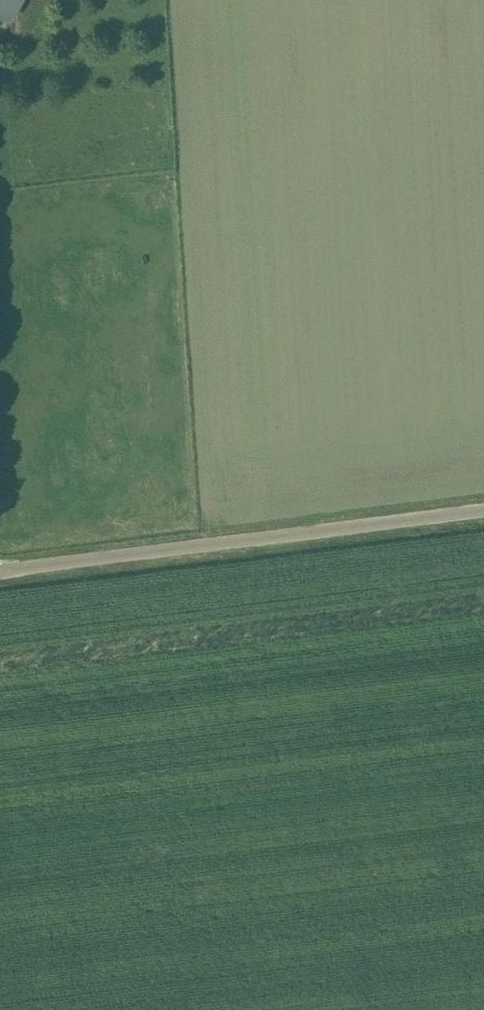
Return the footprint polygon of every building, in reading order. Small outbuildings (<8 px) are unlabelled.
[(12,15),(20,0),(0,0),(0,8),(12,15)]
